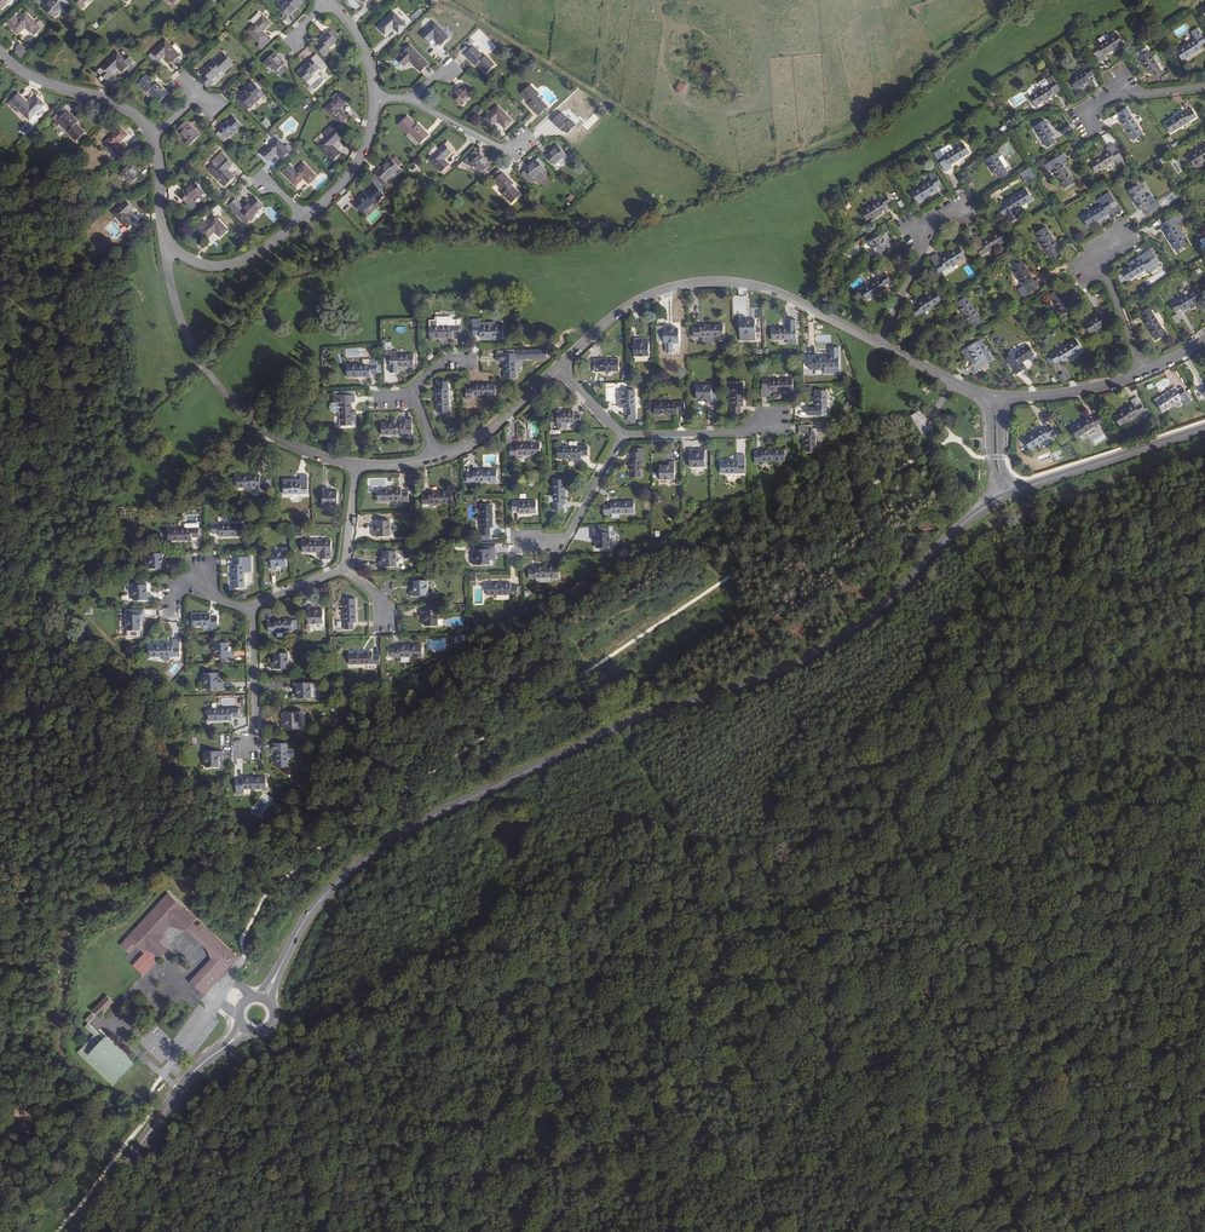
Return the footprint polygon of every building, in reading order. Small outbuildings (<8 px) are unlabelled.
[(7,4),(5,3),(8,0),(0,0),(0,10),(7,4)] [(70,2),(68,0),(52,0),(47,4),(49,6),(46,10),(54,18),(57,15),(56,13),(63,6),(65,7),(70,2)] [(288,16),(296,10),(294,8),(297,4),(299,6),(303,3),(300,0),(287,0),(288,1),(280,8),(288,16)] [(433,15),(441,10),(437,4),(430,10),(433,15)] [(259,12),(250,21),(254,25),(263,16),(259,12)] [(36,24),(26,13),(19,19),(14,15),(7,22),(11,27),(10,28),(18,35),(25,28),(34,36),(45,25),(40,20),(36,24)] [(399,33),(406,26),(394,13),(378,27),(385,35),(394,28),(399,33)] [(271,23),(263,16),(254,25),(247,31),(260,44),(268,37),(263,31),(271,23)] [(456,19),(453,22),(460,28),(463,24),(456,19)] [(441,45),(449,38),(434,22),(421,35),(429,42),(434,38),(441,45)] [(1176,51),(1183,61),(1203,49),(1201,47),(1204,44),(1204,40),(1198,28),(1191,32),(1195,39),(1176,51)] [(329,48),(336,41),(329,32),(320,40),(322,42),(316,47),(323,56),(330,49),(329,48)] [(1118,33),(1091,49),(1100,63),(1106,59),(1105,56),(1124,44),(1118,33)] [(263,48),(271,40),(268,37),(260,44),(263,48)] [(165,55),(173,63),(180,55),(165,40),(152,52),(157,57),(160,60),(165,55)] [(12,51),(21,59),(28,51),(20,43),(12,51)] [(421,72),(429,66),(410,46),(396,60),(403,68),(410,61),(411,60),(413,62),(412,63),(421,72)] [(494,65),(485,56),(484,58),(473,47),(465,54),(475,65),(477,64),(486,73),(494,65)] [(1137,54),(1139,58),(1150,51),(1147,48),(1137,54)] [(1150,51),(1139,58),(1148,72),(1151,71),(1154,77),(1163,72),(1158,65),(1153,56),(1150,51)] [(126,60),(118,52),(102,67),(97,71),(107,82),(113,76),(111,73),(117,67),(123,72),(126,68),(131,64),(133,62),(129,58),(126,60)] [(157,57),(152,52),(149,56),(153,61),(157,57)] [(202,72),(206,76),(200,82),(206,88),(206,87),(208,88),(214,82),(212,79),(222,70),(223,72),(233,62),(225,54),(215,63),(214,61),(202,72)] [(1162,62),(1157,54),(1153,56),(1158,65),(1162,62)] [(278,56),(276,58),(273,55),(264,63),(267,66),(269,64),(277,72),(277,71),(284,64),(285,64),(278,56)] [(312,75),(319,67),(323,70),(326,67),(315,56),(304,67),(297,73),(299,75),(306,82),(313,76),(312,75)] [(281,75),(288,68),(284,64),(277,71),(281,75)] [(1090,67),(1069,79),(1076,90),(1091,81),(1089,78),(1095,75),(1090,67)] [(174,80),(180,74),(177,71),(171,77),(174,80)] [(138,83),(147,93),(149,91),(160,102),(167,94),(157,83),(156,85),(146,75),(138,83)] [(1052,76),(1046,80),(1049,85),(1029,97),(1036,107),(1056,95),(1054,92),(1060,89),(1052,76)] [(251,108),(265,94),(253,82),(247,88),(248,89),(240,97),(251,108)] [(676,89),(681,92),(686,85),(680,82),(676,89)] [(462,106),(465,102),(463,100),(470,93),(469,92),(464,87),(462,85),(455,92),(457,94),(454,97),(462,106)] [(539,115),(547,108),(538,97),(539,96),(530,86),(522,94),(531,103),(529,105),(539,115)] [(240,97),(248,89),(247,88),(239,95),(240,97)] [(21,111),(29,120),(36,114),(43,107),(45,105),(37,98),(30,105),(18,94),(8,103),(18,114),(21,111)] [(340,109),(346,103),(339,96),(325,109),(340,124),(348,117),(340,109)] [(247,111),(251,108),(240,97),(237,100),(247,111)] [(308,98),(300,105),(303,108),(311,101),(308,98)] [(525,115),(528,112),(519,102),(516,104),(525,115)] [(505,129),(513,122),(498,106),(484,118),(492,126),(497,121),(505,129)] [(39,117),(46,110),(43,107),(36,114),(39,117)] [(64,108),(53,119),(56,122),(59,119),(68,130),(67,131),(76,141),(85,134),(75,124),(77,122),(64,108)] [(1123,119),(1121,121),(1133,141),(1144,134),(1128,108),(1120,113),(1123,119)] [(1185,111),(1165,123),(1171,133),(1185,125),(1187,128),(1192,125),(1190,122),(1197,117),(1192,109),(1186,113),(1185,111)] [(569,121),(561,113),(553,121),(560,129),(562,127),(568,133),(576,126),(570,119),(569,121)] [(428,136),(418,125),(417,127),(407,117),(400,124),(409,134),(410,133),(420,143),(428,136)] [(218,129),(220,131),(217,134),(224,141),(227,139),(226,138),(234,130),(235,132),(241,125),(234,118),(228,124),(226,122),(218,129)] [(57,127),(60,124),(67,131),(68,130),(59,119),(56,122),(54,124),(57,127)] [(1045,120),(1035,127),(1048,148),(1056,143),(1052,137),(1054,135),(1045,120)] [(185,122),(177,130),(188,140),(186,142),(189,146),(198,138),(194,134),(196,132),(185,122)] [(21,129),(24,133),(31,128),(28,124),(21,129)] [(333,146),(341,137),(333,128),(331,126),(323,133),(326,136),(317,145),(332,161),(340,153),(333,146)] [(343,135),(335,126),(333,128),(341,137),(343,135)] [(128,135),(120,128),(105,142),(118,156),(125,148),(120,142),(128,135)] [(420,143),(410,133),(409,134),(407,136),(417,147),(420,143)] [(288,144),(285,147),(277,138),(262,153),(270,161),(277,154),(282,159),(292,149),(288,144)] [(941,150),(934,154),(943,167),(949,163),(950,166),(972,152),(969,146),(967,147),(964,143),(944,155),(941,150)] [(452,152),(444,144),(429,159),(441,172),(442,172),(448,166),(449,165),(445,160),(452,152)] [(1109,151),(1090,163),(1096,173),(1116,161),(1119,165),(1125,162),(1114,144),(1107,149),(1109,151)] [(1188,157),(1195,167),(1204,161),(1204,146),(1188,157)] [(556,151),(554,149),(547,156),(555,164),(555,163),(562,157),(564,159),(567,156),(559,147),(556,151)] [(478,156),(479,154),(475,150),(463,162),(467,166),(469,164),(478,156)] [(1000,151),(986,160),(995,175),(998,173),(1001,179),(1009,174),(1006,168),(1009,166),(1000,151)] [(469,164),(473,167),(475,165),(482,172),(490,164),(483,157),(481,159),(478,156),(469,164)] [(233,164),(226,157),(212,169),(227,184),(235,177),(228,169),(233,164)] [(562,157),(555,163),(557,166),(558,166),(559,167),(560,166),(565,161),(564,159),(562,157)] [(538,161),(534,165),(532,163),(527,169),(534,177),(541,171),(542,173),(546,169),(544,167),(546,166),(538,158),(536,159),(538,161)] [(1056,158),(1049,163),(1064,189),(1075,183),(1063,163),(1060,164),(1056,158)] [(387,163),(373,176),(380,183),(383,180),(384,181),(395,171),(397,173),(401,169),(393,161),(389,165),(387,163)] [(131,170),(128,167),(130,165),(127,162),(117,172),(123,178),(125,177),(132,184),(140,176),(133,168),(131,170)] [(309,184),(317,177),(304,163),(296,171),(290,165),(283,172),(296,186),(304,178),(309,184)] [(452,169),(448,166),(442,172),(445,176),(452,169)] [(532,184),(536,179),(534,177),(527,169),(522,173),(532,184)] [(494,181),(503,173),(499,170),(491,177),(494,181)] [(503,173),(494,181),(504,192),(503,193),(512,202),(520,195),(511,185),(513,184),(503,173)] [(962,178),(967,185),(973,181),(968,174),(962,178)] [(937,176),(911,192),(918,203),(938,191),(936,188),(942,184),(937,176)] [(177,194),(187,205),(199,194),(201,195),(205,192),(197,184),(192,187),(191,185),(184,192),(182,190),(177,194)] [(374,204),(386,192),(378,184),(366,196),(365,194),(354,204),(362,212),(373,202),(374,204)] [(1139,185),(1129,191),(1141,211),(1144,210),(1147,215),(1162,206),(1159,200),(1151,204),(1139,185)] [(1026,189),(1006,201),(1008,204),(1002,208),(1007,216),(1032,200),(1026,189)] [(1102,205),(1082,217),(1088,227),(1108,215),(1107,213),(1118,206),(1109,192),(1098,199),(1102,205)] [(1153,194),(1147,197),(1151,204),(1157,201),(1153,194)] [(887,195),(861,211),(868,221),(888,209),(886,207),(892,203),(887,195)] [(254,218),(252,216),(263,205),(255,197),(243,207),(242,208),(240,207),(242,206),(235,199),(229,204),(246,224),(250,220),(250,221),(254,218)] [(900,208),(905,205),(901,199),(897,202),(900,208)] [(133,208),(126,201),(113,213),(127,228),(135,221),(128,213),(133,208)] [(1177,215),(1163,224),(1167,230),(1165,231),(1177,251),(1187,245),(1183,237),(1185,235),(1178,223),(1181,221),(1177,215)] [(220,237),(228,230),(215,217),(199,232),(207,240),(215,232),(220,237)] [(1046,226),(1036,233),(1052,259),(1060,254),(1056,248),(1058,247),(1046,226)] [(978,236),(972,240),(982,256),(1008,240),(1001,229),(982,242),(978,236)] [(307,238),(311,234),(307,230),(303,234),(307,238)] [(888,231),(870,242),(878,255),(884,251),(895,245),(891,238),(892,237),(888,231)] [(895,245),(884,251),(887,256),(899,248),(892,237),(891,238),(895,245)] [(959,247),(939,259),(936,253),(930,257),(934,264),(937,268),(940,273),(943,272),(953,265),(966,257),(959,247)] [(1153,252),(1121,271),(1128,282),(1152,267),(1153,270),(1160,265),(1153,252)] [(1019,257),(1008,264),(1011,268),(1012,268),(1024,287),(1019,291),(1023,297),(1041,285),(1038,279),(1035,281),(1019,257)] [(953,265),(943,272),(946,276),(955,270),(953,265)] [(886,274),(860,290),(867,300),(887,288),(885,286),(891,282),(886,274)] [(1197,289),(1171,305),(1176,313),(1182,309),(1183,311),(1203,299),(1197,289)] [(936,290),(916,303),(918,305),(912,309),(917,317),(943,301),(936,290)] [(1058,290),(1050,295),(1063,315),(1073,309),(1064,294),(1061,296),(1058,290)] [(815,296),(819,301),(825,297),(822,292),(815,296)] [(967,297),(957,303),(969,323),(971,321),(975,327),(983,322),(967,297)] [(1150,308),(1142,313),(1146,319),(1144,320),(1156,340),(1166,334),(1150,308)] [(1099,315),(1084,324),(1091,334),(1112,321),(1111,320),(1107,313),(1101,317),(1099,315)] [(1177,313),(1171,316),(1176,324),(1182,321),(1177,313)] [(756,335),(756,321),(751,321),(751,324),(746,324),(746,322),(746,318),(740,318),(740,335),(756,335)] [(504,338),(504,326),(496,326),(479,326),(479,322),(479,319),(472,320),(472,326),(470,327),(470,334),(473,334),(473,335),(480,335),(480,338),(504,338)] [(462,334),(462,327),(460,327),(460,326),(430,327),(430,338),(453,338),(453,335),(460,335),(460,334),(462,334)] [(680,344),(679,330),(675,330),(675,332),(670,333),(669,330),(669,326),(664,326),(664,333),(664,344),(670,344),(680,344)] [(724,337),(724,326),(700,326),(700,329),(693,329),(693,338),(702,338),(714,338),(724,337)] [(797,341),(797,332),(789,332),(789,329),(772,330),(772,341),(797,341)] [(275,345),(275,344),(275,343),(275,341),(275,340),(274,339),(272,338),(271,337),(270,337),(268,337),(267,338),(266,339),(264,341),(264,343),(264,344),(265,346),(266,348),(268,348),(269,349),(270,349),(272,348),(273,348),(275,345)] [(1076,339),(1050,355),(1056,364),(1062,360),(1063,363),(1083,350),(1076,339)] [(650,357),(650,344),(644,344),(644,342),(640,342),(640,340),(634,340),(634,357),(650,357)] [(977,342),(967,348),(976,362),(970,365),(975,372),(990,363),(977,342)] [(1029,345),(1006,359),(1016,375),(1025,369),(1021,364),(1035,355),(1029,345)] [(271,358),(271,357),(272,355),(271,354),(270,352),(269,351),(267,351),(264,351),(263,352),(262,354),(262,355),(262,358),(263,359),(265,360),(266,360),(267,360),(270,360),(271,358)] [(517,379),(516,355),(522,355),(522,351),(497,351),(497,362),(505,362),(504,379),(517,379)] [(414,366),(414,355),(394,355),(390,355),(390,356),(390,362),(390,372),(397,372),(397,367),(414,366)] [(839,370),(839,358),(815,359),(815,361),(809,361),(808,370),(839,370)] [(378,373),(378,364),(378,359),(370,359),(370,365),(363,365),(348,365),(348,377),(371,377),(371,373),(378,373)] [(619,371),(619,360),(595,360),(595,372),(619,371)] [(1063,372),(1058,375),(1063,382),(1068,379),(1063,372)] [(450,412),(449,381),(440,382),(440,389),(437,389),(437,413),(450,412)] [(793,392),(793,381),(762,381),(763,390),(761,390),(761,399),(770,398),(770,393),(793,392)] [(743,407),(743,384),(731,384),(732,415),(741,414),(741,408),(743,407)] [(495,396),(495,385),(473,385),(473,388),(466,388),(466,399),(473,399),(473,396),(495,396)] [(716,404),(715,390),(712,390),(711,386),(696,386),(696,401),(701,400),(701,398),(706,398),(706,400),(706,404),(716,404)] [(1176,389),(1156,401),(1163,412),(1188,395),(1183,388),(1178,391),(1176,389)] [(636,415),(635,391),(623,391),(624,409),(627,409),(627,415),(636,415)] [(828,417),(828,393),(816,393),(816,410),(819,411),(819,417),(828,417)] [(353,426),(352,403),(355,403),(355,395),(334,395),(334,403),(340,403),(340,426),(353,426)] [(1133,404),(1114,416),(1120,427),(1142,413),(1146,410),(1145,408),(1137,397),(1131,401),(1133,404)] [(685,412),(685,403),(655,404),(655,416),(678,415),(678,412),(685,412)] [(1147,407),(1145,408),(1146,410),(1142,413),(1144,416),(1151,412),(1147,407)] [(921,411),(912,417),(924,436),(933,430),(921,411)] [(582,424),(581,415),(574,415),(574,412),(557,413),(557,429),(567,429),(568,424),(582,424)] [(1090,416),(1070,428),(1077,439),(1103,423),(1097,415),(1092,418),(1090,416)] [(413,435),(412,419),(405,419),(405,423),(403,423),(382,423),(382,435),(413,435)] [(825,438),(825,426),(799,426),(799,436),(803,436),(803,438),(804,438),(804,454),(816,455),(816,437),(825,438)] [(1024,440),(1031,450),(1044,441),(1047,446),(1053,442),(1050,437),(1056,434),(1051,426),(1045,429),(1044,427),(1024,440)] [(541,456),(541,444),(517,445),(517,448),(510,448),(510,456),(541,456)] [(582,459),(582,456),(588,456),(588,447),(558,448),(558,460),(582,459)] [(705,468),(705,454),(700,454),(700,457),(695,457),(695,454),(696,450),(689,451),(690,468),(705,468)] [(1052,453),(1054,461),(1063,459),(1060,450),(1052,453)] [(785,463),(785,451),(761,452),(761,455),(755,455),(754,464),(785,463)] [(641,478),(641,454),(632,454),(632,461),(630,461),(630,478),(641,478)] [(745,474),(745,456),(737,456),(737,462),(721,463),(721,475),(745,474)] [(675,481),(675,463),(669,463),(669,467),(669,470),(664,470),(664,467),(660,467),(660,481),(675,481)] [(498,482),(497,471),(474,471),(474,474),(467,474),(467,483),(498,482)] [(268,493),(267,478),(260,478),(260,475),(236,476),(237,489),(259,487),(259,493),(268,493)] [(308,494),(308,475),(300,475),(300,479),(300,483),(284,483),(284,494),(308,494)] [(566,504),(565,480),(554,480),(554,511),(563,511),(563,504),(566,504)] [(338,505),(338,491),(333,491),(333,494),(328,494),(328,492),(328,487),(322,488),(323,505),(338,505)] [(409,501),(409,492),(402,492),(402,489),(378,490),(378,502),(409,501)] [(453,503),(453,492),(429,492),(429,495),(422,495),(422,504),(453,503)] [(537,514),(537,502),(512,502),(512,512),(519,512),(519,514),(537,514)] [(635,514),(634,502),(611,503),(611,506),(604,506),(604,515),(635,514)] [(493,529),(493,505),(481,505),(482,536),(490,536),(490,529),(493,529)] [(391,536),(390,521),(377,521),(377,526),(380,526),(380,531),(373,531),(373,537),(391,536)] [(243,535),(243,524),(212,524),(212,533),(219,533),(219,536),(243,535)] [(199,528),(169,528),(169,540),(192,540),(192,537),(199,537),(199,536),(199,528)] [(610,549),(610,528),(592,528),(592,540),(596,539),(599,539),(599,544),(596,544),(596,549),(610,549)] [(332,559),(331,540),(303,540),(303,552),(319,552),(320,559),(332,559)] [(496,556),(496,546),(476,546),(477,565),(490,565),(490,561),(490,556),(496,556)] [(397,567),(397,551),(383,551),(383,556),(386,556),(386,561),(383,561),(379,561),(379,567),(397,567)] [(161,561),(161,556),(163,556),(163,552),(142,553),(142,568),(167,568),(167,561),(163,561),(161,561)] [(287,566),(287,552),(271,552),(271,570),(277,570),(277,566),(277,563),(282,563),(282,566),(287,566)] [(245,588),(245,556),(235,557),(235,564),(233,564),(233,588),(245,588)] [(559,578),(559,567),(535,567),(536,570),(529,570),(529,579),(537,579),(550,578),(559,578)] [(428,596),(428,580),(413,580),(413,586),(416,585),(416,590),(413,590),(410,591),(410,596),(428,596)] [(145,594),(145,589),(147,589),(147,584),(134,584),(134,600),(152,600),(152,594),(148,594),(145,594)] [(518,595),(518,586),(511,586),(511,584),(488,584),(488,596),(518,595)] [(356,622),(356,598),(344,598),(345,629),(353,629),(353,623),(356,622)] [(324,623),(323,610),(318,610),(318,612),(314,612),(314,606),(314,605),(308,606),(308,624),(324,623)] [(438,626),(438,610),(420,610),(420,617),(424,617),(427,617),(427,621),(424,622),(424,626),(438,626)] [(144,620),(144,614),(127,614),(127,630),(141,630),(140,625),(138,625),(138,620),(140,620),(144,620)] [(218,625),(218,617),(210,617),(210,614),(193,614),(193,626),(211,625),(218,625)] [(293,631),(293,619),(275,619),(275,622),(268,622),(268,631),(293,631)] [(180,656),(180,639),(172,639),(172,644),(149,644),(150,656),(180,656)] [(438,646),(438,644),(438,643),(437,641),(436,641),(434,640),(432,641),(431,642),(430,644),(431,646),(432,647),(434,648),(435,648),(436,648),(438,647),(438,646)] [(226,652),(226,647),(229,647),(229,642),(215,642),(215,658),(223,658),(223,661),(232,661),(232,658),(233,658),(233,652),(229,652),(226,652)] [(422,657),(422,645),(399,645),(399,649),(392,649),(392,658),(422,657)] [(288,668),(288,652),(274,652),(274,657),(277,657),(277,662),(274,662),(271,662),(271,668),(288,668)] [(380,664),(380,655),(373,655),(373,652),(350,652),(350,664),(380,664)] [(215,682),(215,677),(218,677),(218,672),(205,672),(205,688),(222,688),(222,682),(218,682),(215,682)] [(311,698),(311,682),(293,682),(293,688),(297,688),(300,688),(300,693),(297,693),(297,698),(311,698)] [(239,716),(239,708),(231,708),(208,708),(208,720),(232,720),(232,717),(239,716)] [(300,728),(299,712),(286,713),(286,717),(288,717),(289,722),(286,722),(282,722),(282,729),(300,728)] [(288,767),(287,743),(273,743),(273,750),(276,750),(276,767),(288,767)] [(223,757),(223,750),(205,751),(205,767),(219,767),(219,762),(217,762),(216,757),(219,757),(223,757)] [(266,788),(266,776),(242,777),(242,780),(235,780),(235,789),(243,789),(266,788)] [(251,813),(258,817),(267,802),(260,798),(251,813)] [(139,953),(186,900),(173,888),(177,874),(129,927),(138,935),(129,944),(139,953)] [(177,874),(173,888),(186,900),(195,889),(177,874)] [(91,1011),(96,1016),(112,1000),(106,995),(91,1011)] [(89,1023),(93,1016),(89,1013),(84,1021),(89,1023)] [(98,1041),(86,1054),(103,1071),(101,1073),(105,1077),(103,1078),(112,1086),(133,1063),(103,1035),(102,1037),(87,1023),(83,1027),(98,1041)]
